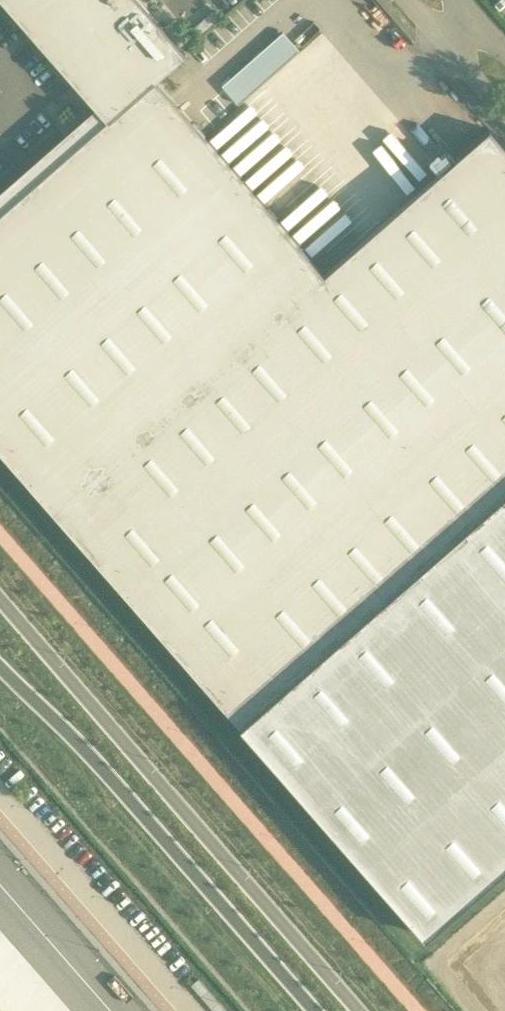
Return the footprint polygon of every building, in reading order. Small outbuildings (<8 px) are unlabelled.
[(427,937),(504,868),(504,146),(490,129),(325,273),(156,79),(186,53),(139,0),(3,0),(107,119),(0,212),(0,449),(427,937)] [(224,72),(186,106),(206,128),(244,94),(224,72)] [(450,962),(493,1010),(504,1010),(504,915),(450,962)]
